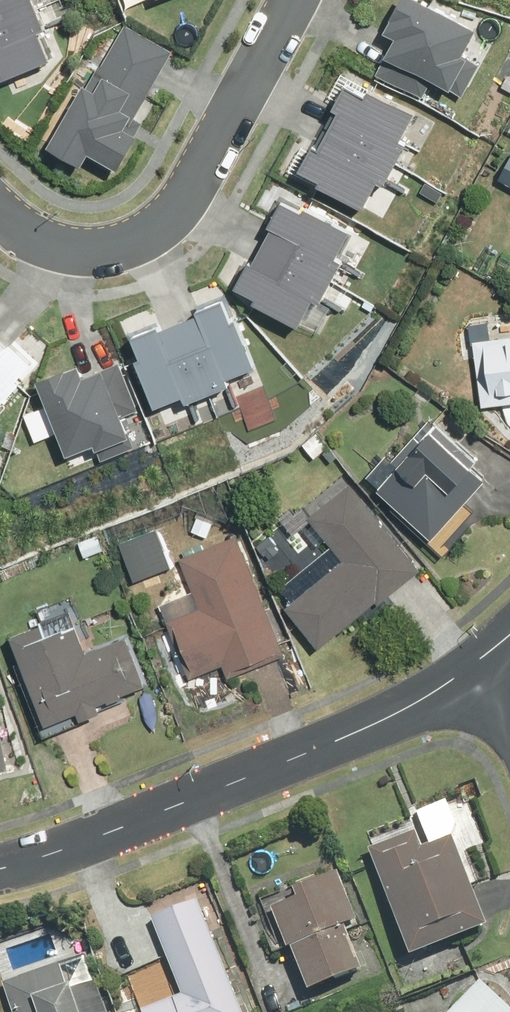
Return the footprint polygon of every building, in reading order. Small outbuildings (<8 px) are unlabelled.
[(19,0),(0,0),(0,25),(25,15),(19,0)] [(465,0),(403,0),(383,37),(462,79),(495,16),(465,0)] [(25,15),(0,25),(0,83),(45,65),(25,15)] [(165,60),(119,32),(35,168),(81,196),(165,60)] [(362,66),(335,111),(395,146),(422,101),(362,66)] [(335,111),(308,156),(368,191),(395,146),(335,111)] [(500,179),(509,184),(509,160),(500,179)] [(293,187),(270,230),(337,266),(361,222),(293,187)] [(270,230),(247,273),(314,309),(337,266),(270,230)] [(232,291),(188,308),(212,372),(257,355),(232,291)] [(188,308),(143,325),(168,389),(212,372),(188,308)] [(46,360),(6,320),(0,326),(0,407),(46,360)] [(474,339),(482,403),(509,400),(509,335),(474,339)] [(129,339),(46,371),(74,441),(156,408),(129,339)] [(425,413),(367,478),(433,535),(490,470),(425,413)] [(287,605),(321,646),(418,568),(348,482),(308,515),(344,559),(287,605)] [(286,655),(237,535),(182,557),(202,607),(165,622),(188,679),(224,664),(229,678),(286,655)] [(74,610),(12,634),(47,723),(151,683),(131,633),(89,649),(74,610)] [(10,763),(0,710),(0,765),(10,763)] [(371,849),(413,952),(489,922),(453,834),(424,846),(418,830),(371,849)] [(273,907),(308,988),(362,965),(345,925),(360,919),(339,869),(295,887),(299,896),(273,907)] [(134,1011),(246,1011),(198,897),(153,915),(184,991),(134,1011)] [(4,982),(14,1011),(109,1011),(88,953),(4,982)] [(448,1011),(509,1011),(509,1006),(483,978),(448,1011)]
